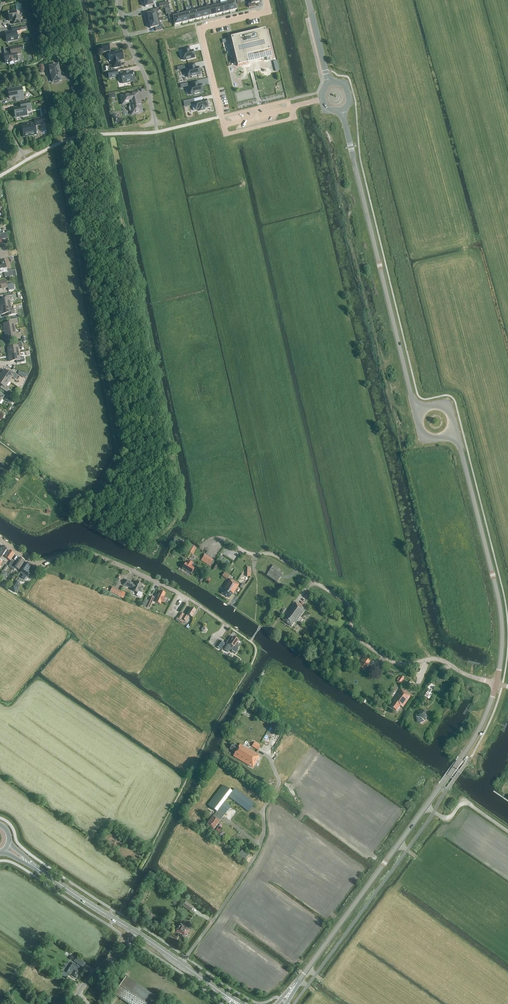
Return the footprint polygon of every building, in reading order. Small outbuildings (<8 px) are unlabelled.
[(235,2),(228,4),(230,12),(237,10),(235,2)] [(221,3),(214,5),(214,7),(216,15),(223,14),(221,5),(221,3)] [(228,4),(221,5),(223,14),(230,12),(228,4)] [(208,5),(206,5),(207,7),(207,9),(209,17),(216,15),(214,7),(209,8),(208,5)] [(207,7),(200,8),(200,10),(202,19),(209,17),(207,9),(207,7)] [(200,8),(193,10),(193,12),(195,20),(202,19),(200,10),(200,8)] [(151,13),(147,14),(149,22),(159,19),(157,12),(159,12),(158,9),(151,11),(151,13)] [(193,10),(186,12),(186,14),(188,22),(195,20),(193,12),(193,10)] [(17,17),(16,11),(8,12),(8,14),(7,14),(8,16),(8,15),(9,21),(12,21),(13,24),(21,23),(19,16),(17,17)] [(179,13),(172,15),(172,17),(174,25),(181,24),(179,15),(179,13)] [(186,14),(179,15),(181,24),(188,22),(186,14)] [(159,19),(149,22),(151,29),(154,28),(155,31),(163,29),(162,26),(160,26),(159,22),(162,21),(161,19),(159,19)] [(17,35),(16,31),(18,31),(20,31),(19,27),(11,28),(12,32),(5,33),(7,42),(8,42),(11,42),(11,41),(18,40),(18,39),(19,37),(19,35),(17,35)] [(270,51),(265,30),(231,38),(238,66),(248,64),(246,57),(270,51)] [(109,44),(101,45),(103,53),(111,51),(109,44)] [(16,55),(21,54),(19,46),(9,48),(11,54),(4,55),(5,63),(9,63),(10,64),(14,63),(14,62),(18,61),(19,60),(18,56),(17,56),(16,55)] [(190,53),(189,48),(182,50),(183,53),(182,53),(184,60),(194,58),(194,57),(193,52),(190,53)] [(123,60),(121,51),(117,52),(117,51),(114,52),(114,53),(110,54),(111,62),(112,62),(113,68),(121,67),(119,60),(123,60)] [(196,77),(196,76),(200,75),(200,73),(199,69),(198,68),(198,67),(198,68),(195,68),(194,64),(188,66),(189,70),(187,70),(188,77),(191,77),(192,78),(196,77)] [(67,72),(65,65),(58,67),(58,66),(50,67),(50,71),(49,71),(50,74),(51,74),(53,82),(54,82),(55,83),(56,83),(58,83),(59,82),(59,81),(61,81),(59,73),(67,72)] [(109,79),(119,77),(117,69),(107,72),(109,79)] [(134,81),(133,72),(126,73),(120,74),(122,84),(130,82),(130,81),(134,81)] [(192,87),(189,88),(191,95),(194,94),(194,95),(199,94),(199,93),(203,92),(202,90),(203,90),(202,86),(201,86),(201,85),(198,86),(197,82),(191,83),(192,87)] [(24,100),(21,88),(8,90),(9,99),(15,98),(16,101),(25,100),(25,99),(24,100)] [(139,99),(137,93),(121,96),(122,105),(130,103),(130,107),(130,108),(129,109),(130,111),(131,111),(132,114),(142,112),(142,109),(141,105),(139,99)] [(194,103),(196,110),(199,109),(200,111),(204,110),(204,108),(208,107),(207,106),(208,106),(207,102),(206,100),(194,103)] [(15,118),(27,115),(26,110),(31,109),(29,102),(20,103),(20,107),(14,109),(15,118)] [(123,123),(122,118),(118,118),(118,114),(114,115),(115,123),(123,123)] [(34,136),(34,135),(36,135),(35,126),(46,125),(44,118),(34,119),(34,123),(22,125),(23,128),(22,128),(23,137),(30,136),(30,137),(34,136)] [(5,264),(2,265),(2,266),(0,266),(0,273),(5,272),(6,277),(13,276),(12,270),(6,271),(5,264)] [(6,281),(0,282),(0,289),(8,288),(9,291),(15,290),(14,284),(6,285),(6,281)] [(11,306),(10,301),(14,300),(13,295),(5,296),(6,299),(0,300),(0,307),(11,306)] [(9,316),(18,314),(18,316),(20,316),(20,313),(18,313),(17,310),(12,311),(11,306),(0,307),(1,314),(8,313),(9,316)] [(4,331),(15,330),(14,325),(18,324),(17,319),(9,320),(10,323),(3,325),(4,331)] [(15,330),(4,331),(5,338),(12,337),(13,340),(21,339),(20,334),(16,334),(15,330)] [(8,355),(19,353),(18,348),(22,348),(21,342),(13,344),(14,347),(7,348),(8,355)] [(19,353),(8,355),(10,362),(16,360),(17,364),(25,362),(24,357),(20,358),(19,353)] [(0,376),(9,382),(12,378),(15,380),(16,378),(18,379),(20,377),(11,371),(10,374),(4,370),(0,376)] [(9,382),(0,376),(0,384),(2,385),(0,388),(7,392),(10,388),(6,386),(9,382)] [(193,555),(196,549),(191,546),(185,557),(188,558),(191,554),(193,555)] [(0,559),(3,561),(5,562),(7,559),(10,561),(15,554),(10,551),(9,552),(6,550),(3,555),(0,559)] [(12,561),(8,566),(14,570),(16,568),(19,570),(25,561),(20,558),(16,563),(12,561)] [(192,564),(188,561),(186,564),(185,563),(182,569),(191,574),(194,570),(196,567),(192,564)] [(25,580),(27,577),(34,567),(27,562),(20,572),(24,575),(21,578),(25,580)] [(277,582),(284,572),(273,565),(267,575),(277,582)] [(233,594),(239,585),(230,579),(224,589),(225,589),(222,594),(229,598),(232,594),(233,594)] [(126,580),(123,585),(128,588),(128,587),(133,589),(132,590),(138,593),(136,596),(140,598),(142,594),(141,593),(144,589),(141,587),(142,585),(136,582),(135,584),(134,584),(130,582),(126,580)] [(20,584),(14,581),(9,589),(15,592),(20,584)] [(121,597),(123,592),(112,587),(110,592),(121,597)] [(164,602),(166,598),(164,597),(165,594),(160,591),(155,602),(160,604),(162,600),(164,602)] [(152,602),(149,600),(149,601),(146,599),(143,606),(146,607),(149,608),(152,602)] [(296,623),(305,610),(302,609),(303,608),(295,602),(286,615),(287,616),(283,621),(292,627),(295,622),(296,623)] [(192,617),(196,611),(191,608),(187,614),(188,614),(186,616),(185,615),(182,619),(185,621),(189,615),(192,617)] [(232,638),(230,637),(226,643),(227,644),(224,650),(228,653),(230,649),(236,653),(237,651),(238,648),(238,646),(236,644),(238,640),(233,637),(232,638)] [(220,650),(224,644),(217,639),(213,645),(220,650)] [(364,656),(360,663),(367,667),(371,661),(364,656)] [(433,682),(428,687),(430,689),(425,695),(429,699),(434,694),(431,692),(437,686),(433,682)] [(403,707),(411,696),(401,689),(393,700),(394,701),(391,706),(397,711),(400,705),(403,707)] [(420,723),(426,720),(427,717),(426,714),(426,713),(425,711),(420,711),(420,712),(418,712),(416,715),(417,722),(420,723)] [(232,745),(230,749),(235,752),(233,756),(253,768),(259,756),(249,750),(242,746),(243,746),(240,744),(239,746),(235,744),(234,746),(232,745)] [(261,762),(267,765),(270,759),(264,756),(261,762)] [(272,778),(268,783),(273,786),(276,781),(272,778)] [(213,816),(206,825),(213,830),(220,821),(219,821),(225,815),(225,814),(218,810),(225,802),(228,797),(232,792),(223,785),(208,805),(212,809),(216,812),(213,816)] [(234,789),(228,797),(248,811),(253,806),(254,803),(235,788),(234,789)] [(244,860),(248,855),(242,850),(238,855),(244,860)] [(190,912),(194,907),(186,901),(183,907),(190,912)] [(184,938),(193,927),(189,924),(186,928),(185,927),(184,928),(181,925),(177,930),(176,930),(175,931),(175,933),(176,934),(178,933),(184,938)] [(76,958),(74,962),(83,968),(86,964),(76,958)] [(72,964),(66,973),(71,977),(71,976),(76,979),(79,974),(77,972),(79,969),(72,964)] [(160,999),(126,977),(114,995),(128,1003),(157,1003),(160,999)]
